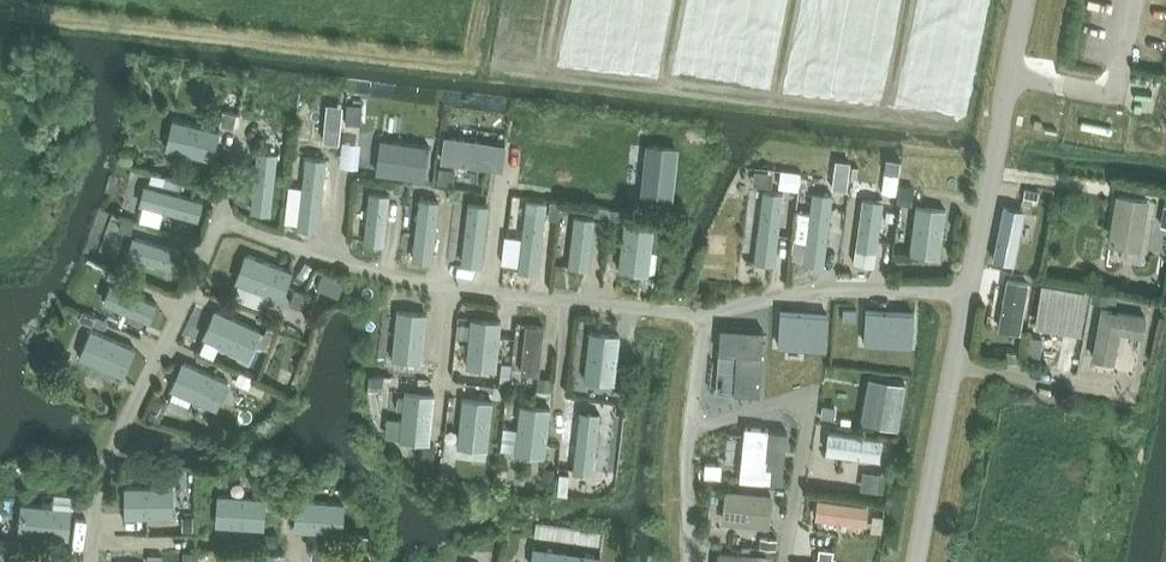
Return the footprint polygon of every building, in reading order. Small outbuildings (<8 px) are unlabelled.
[(217,132),(173,124),(169,149),(213,157),(217,132)] [(254,150),(245,216),(268,219),(276,153),(254,150)] [(306,161),(301,220),(323,222),(328,163),(306,161)] [(201,203),(146,191),(142,208),(198,219),(201,203)] [(366,191),(360,241),(383,243),(389,194),(366,191)] [(784,199),(765,196),(755,259),(774,262),(784,199)] [(827,201),(811,199),(803,263),(819,265),(827,201)] [(417,200),(411,253),(430,255),(436,202),(417,200)] [(465,205),(461,259),(484,260),(488,206),(465,205)] [(875,208),(862,206),(856,252),(869,254),(875,208)] [(525,212),(516,267),(530,269),(539,214),(525,212)] [(935,215),(916,214),(913,257),(932,258),(935,215)] [(573,219),(568,266),(583,268),(588,220),(573,219)] [(624,225),(619,269),(644,272),(649,228),(624,225)] [(179,254),(134,240),(130,255),(175,269),(179,254)] [(291,275),(244,258),(236,282),(283,298),(291,275)] [(153,306),(111,286),(102,306),(144,325),(153,306)] [(399,314),(394,357),(421,360),(426,316),(399,314)] [(257,334),(217,316),(206,339),(246,357),(257,334)] [(473,322),(466,364),(495,369),(502,326),(473,322)] [(529,328),(522,369),(542,372),(548,331),(529,328)] [(131,350),(93,335),(85,357),(122,371),(131,350)] [(592,335),(586,381),(609,384),(616,338),(592,335)] [(226,381),(183,368),(175,395),(218,407),(226,381)] [(404,392),(399,438),(425,441),(431,396),(404,392)] [(465,401),(459,447),(483,451),(490,405),(465,401)] [(520,410),(516,452),(543,455),(547,413),(520,410)] [(576,414),(570,468),(593,471),(600,416),(576,414)] [(173,489),(130,489),(130,529),(173,529),(173,489)] [(264,498),(221,496),(219,529),(262,531),(264,498)] [(343,502),(296,500),(294,531),(341,534),(343,502)] [(67,510),(22,505),(19,535),(64,540),(67,510)] [(535,548),(533,561),(598,561),(599,555),(535,548)] [(262,561),(281,561),(281,553),(262,553),(262,561)]
